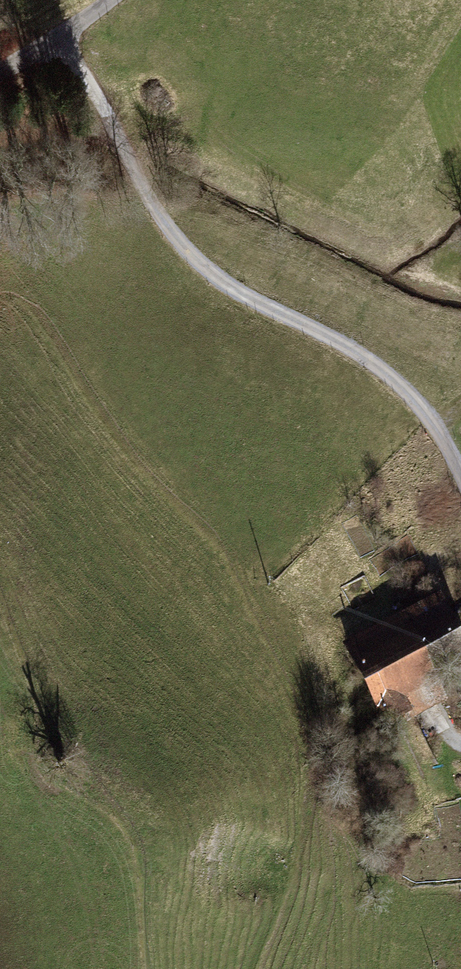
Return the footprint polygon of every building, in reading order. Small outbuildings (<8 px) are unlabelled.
[(343,647),(387,733),(445,706),(434,687),(460,673),(460,637),(442,598),(343,647)]
